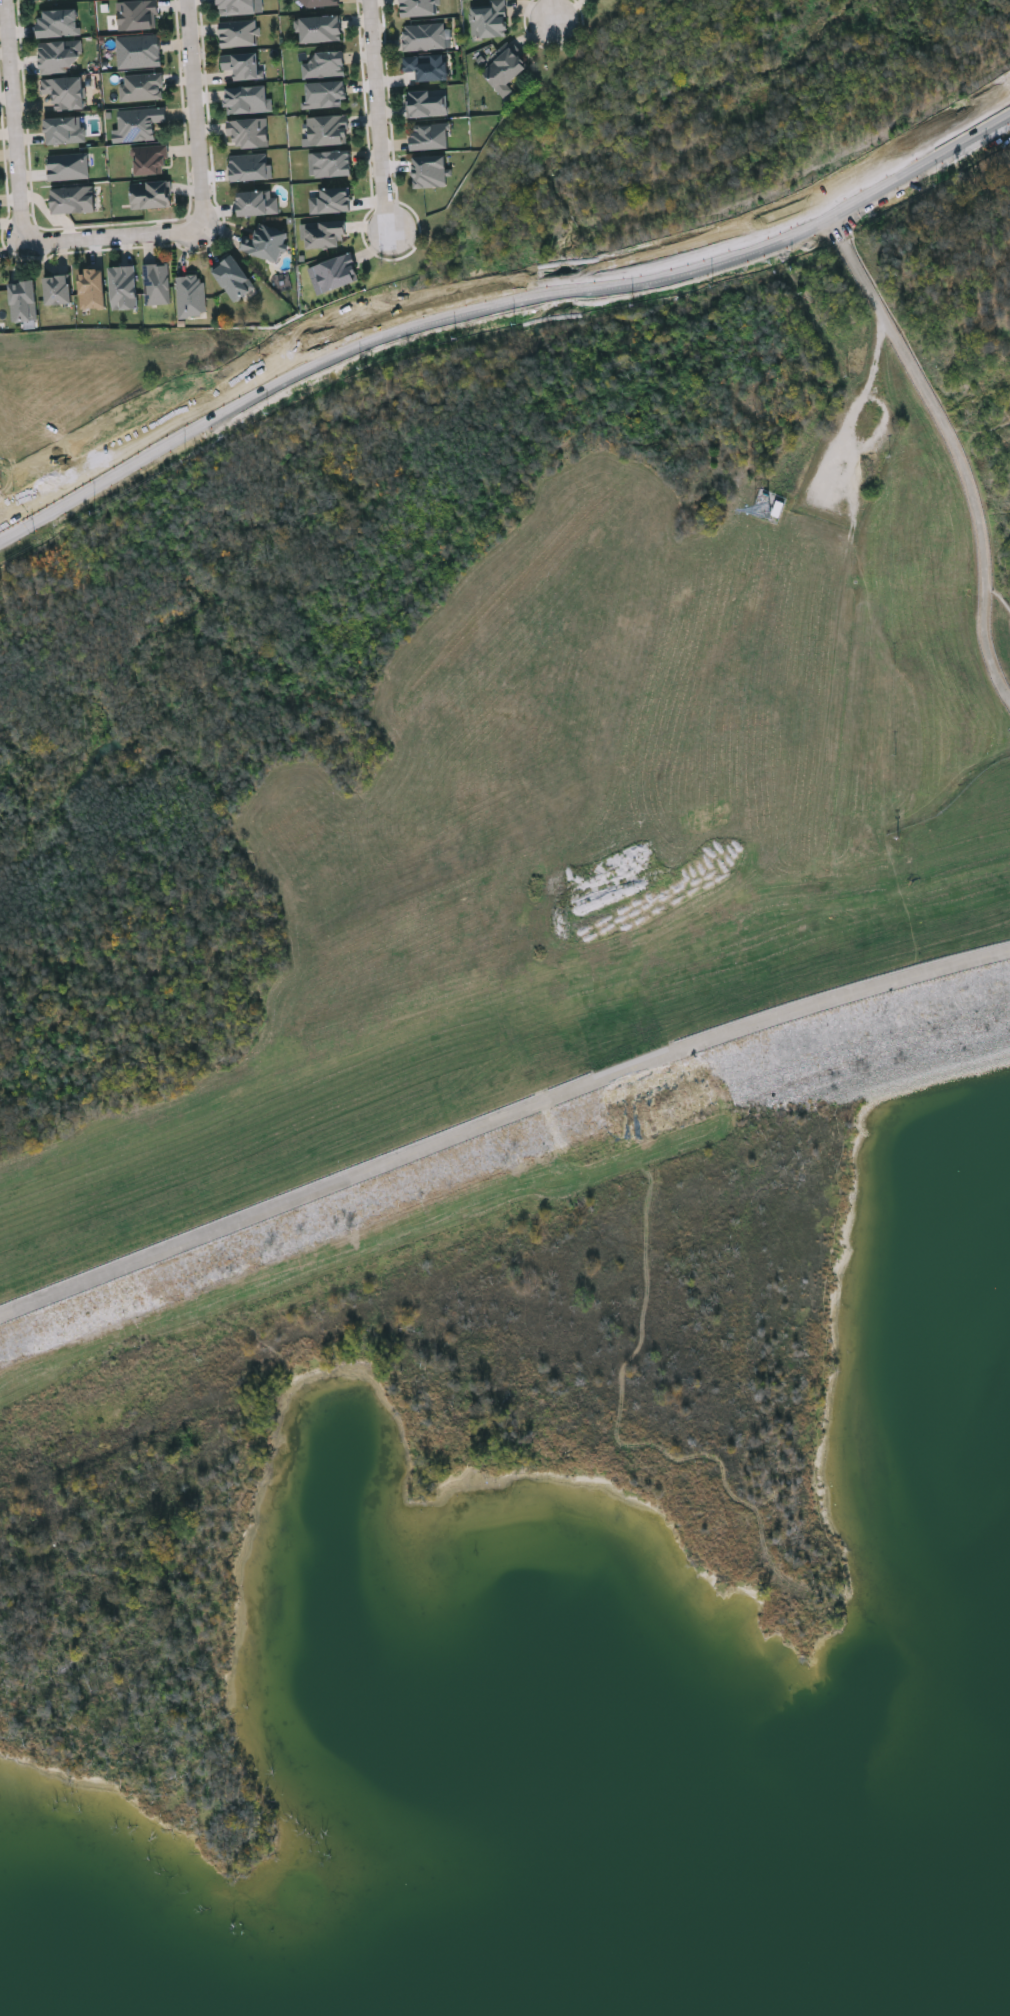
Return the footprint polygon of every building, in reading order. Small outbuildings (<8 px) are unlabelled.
[(116,1),(129,0),(156,0),(157,28),(118,30),(116,1)] [(219,13),(218,0),(255,0),(255,12),(219,13)] [(401,15),(400,0),(437,0),(437,14),(401,15)] [(505,0),(491,0),(491,7),(471,8),(472,37),(507,36),(505,0)] [(78,8),(79,35),(38,36),(37,10),(78,8)] [(298,16),(340,14),(341,39),(299,41),(298,16)] [(220,18),(256,18),(256,45),(220,45),(220,18)] [(403,49),(402,23),(446,22),(446,48),(403,49)] [(159,34),(160,65),(117,67),(116,36),(159,34)] [(39,41),(81,40),(82,69),(40,71),(39,41)] [(528,66),(507,83),(512,90),(503,97),(481,70),(511,46),(528,66)] [(303,63),(303,77),(346,76),(345,51),(309,53),(309,63),(303,63)] [(230,70),(221,71),(221,53),(258,52),(259,78),(230,79),(230,70)] [(416,72),(405,72),(404,55),(447,54),(448,80),(416,81),(416,72)] [(120,100),(119,74),(162,71),(163,97),(120,100)] [(40,76),(83,75),(84,107),(55,109),(54,92),(41,92),(40,76)] [(307,82),(308,101),(302,102),(302,108),(346,107),(345,81),(307,82)] [(273,112),(273,98),(268,98),(267,86),(226,87),(227,114),(273,112)] [(408,116),(408,90),(448,90),(448,116),(408,116)] [(156,140),(155,122),(167,122),(166,107),(119,109),(119,129),(113,129),(114,142),(156,140)] [(347,142),(307,143),(307,114),(346,113),(347,142)] [(44,116),(84,114),(85,142),(45,143),(44,116)] [(227,117),(267,117),(267,145),(236,145),(236,136),(227,136),(227,117)] [(449,149),(448,123),(412,124),(413,150),(449,149)] [(133,173),(132,144),(167,144),(167,173),(133,173)] [(352,176),(352,150),(314,152),(314,177),(352,176)] [(48,178),(47,152),(87,151),(88,177),(48,178)] [(413,153),(446,153),(447,185),(413,185),(413,153)] [(268,154),(231,155),(231,180),(273,179),(273,164),(268,164),(268,154)] [(171,206),(131,206),(131,179),(171,179),(171,206)] [(94,185),(94,210),(51,211),(51,185),(94,185)] [(349,185),(349,210),(309,210),(309,196),(320,196),(320,185),(349,185)] [(238,189),(277,188),(277,212),(238,213),(238,189)] [(346,245),(305,246),(305,220),(345,219),(346,245)] [(279,260),(240,249),(244,235),(254,238),(259,221),(287,229),(279,260)] [(322,290),(314,262),(351,251),(360,279),(322,290)] [(256,285),(235,300),(212,267),(232,253),(256,285)] [(169,262),(169,302),(144,303),(144,262),(169,262)] [(111,306),(111,264),(136,264),(136,306),(111,306)] [(80,271),(81,309),(106,308),(105,270),(80,271)] [(205,272),(206,315),(178,316),(176,273),(205,272)] [(70,301),(45,301),(45,274),(70,274),(70,301)] [(9,280),(35,278),(37,318),(11,320),(9,280)]
